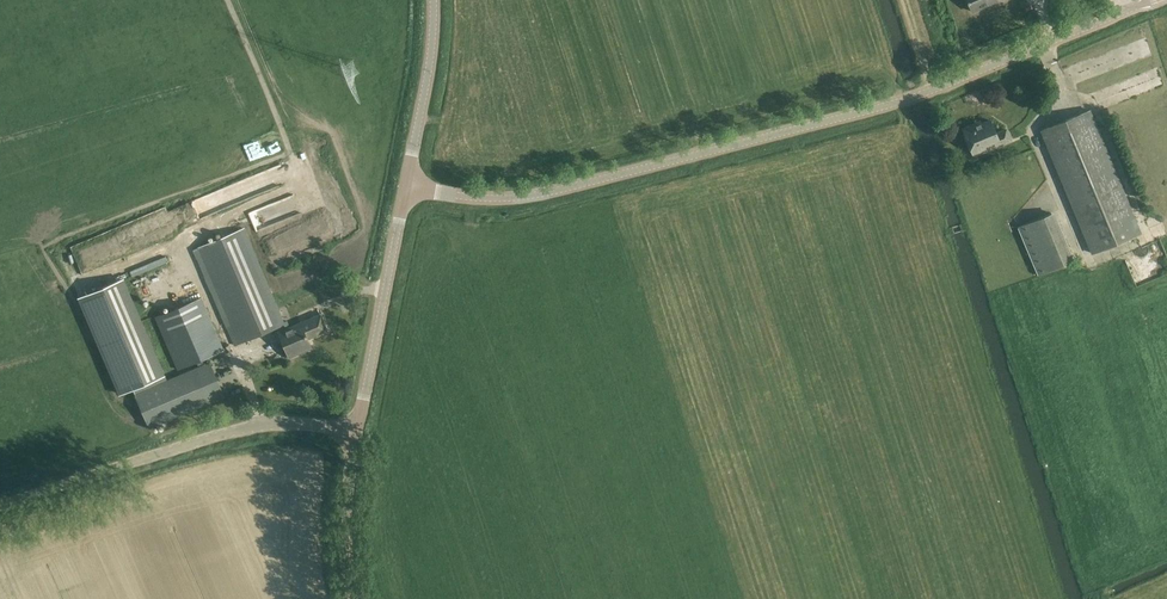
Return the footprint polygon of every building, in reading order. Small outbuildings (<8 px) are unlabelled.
[(967,0),(971,11),(996,0),(967,0)] [(1090,110),(1041,130),(1092,253),(1141,233),(1090,110)] [(975,123),(963,129),(972,150),(994,141),(997,147),(1011,141),(1006,129),(996,134),(990,120),(976,126),(975,123)] [(260,155),(279,150),(274,132),(255,137),(260,155)] [(227,202),(286,181),(281,168),(223,189),(227,202)] [(246,208),(255,230),(300,213),(291,191),(246,208)] [(1019,226),(1017,227),(1037,276),(1073,261),(1053,212),(1019,226)] [(231,324),(227,326),(230,334),(234,345),(276,327),(278,332),(290,327),(287,321),(283,322),(278,309),(272,294),(243,228),(232,232),(198,247),(226,313),(231,324)] [(165,255),(129,270),(132,277),(168,262),(165,255)] [(124,278),(77,297),(118,395),(127,392),(134,390),(136,393),(167,380),(124,278)] [(200,297),(154,316),(177,370),(187,365),(196,361),(203,358),(223,350),(219,339),(218,337),(209,315),(208,316),(200,297)] [(320,315),(290,327),(278,332),(289,357),(311,347),(307,338),(327,330),(320,315)] [(149,427),(224,396),(209,362),(205,364),(203,358),(196,361),(199,367),(167,380),(136,393),(135,394),(149,427)]
